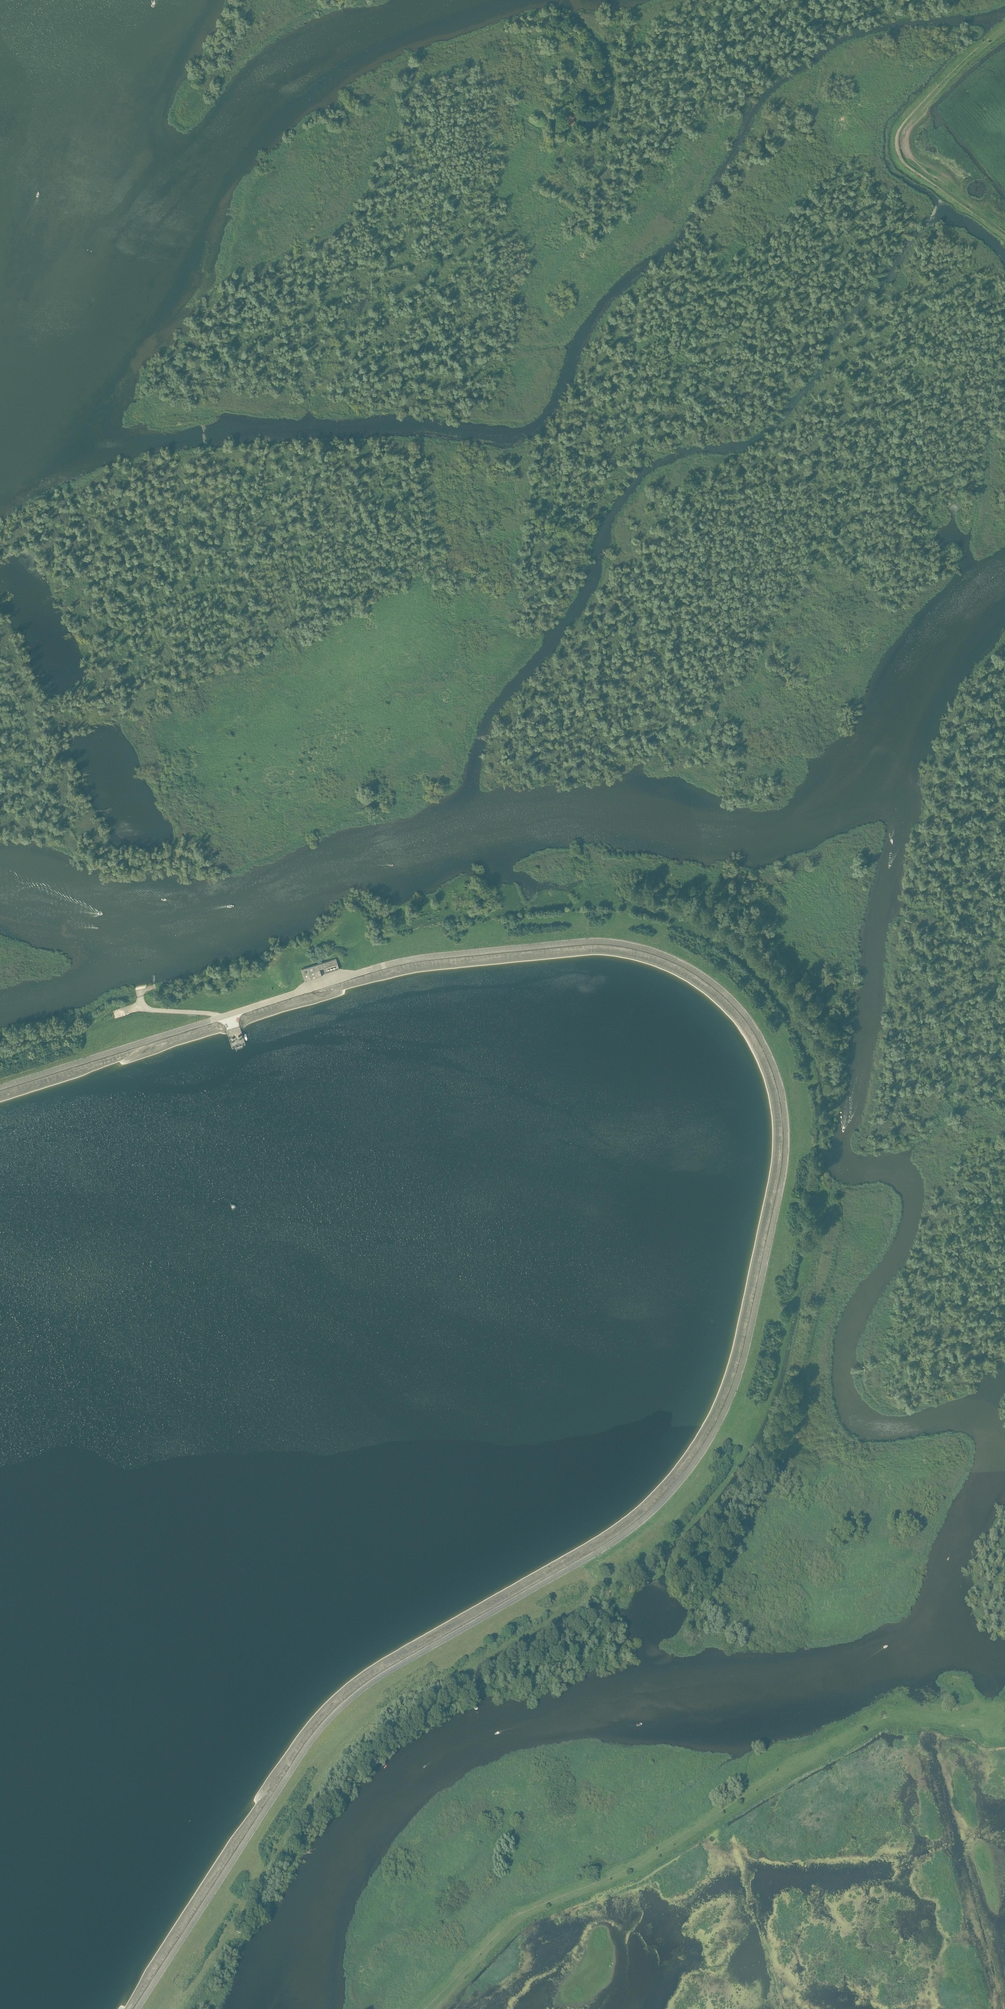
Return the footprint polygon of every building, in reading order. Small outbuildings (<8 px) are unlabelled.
[(572,117),(566,115),(563,124),(569,126),(572,117)] [(301,969),(302,971),(305,981),(322,976),(320,969),(338,963),(336,958),(301,969)]
